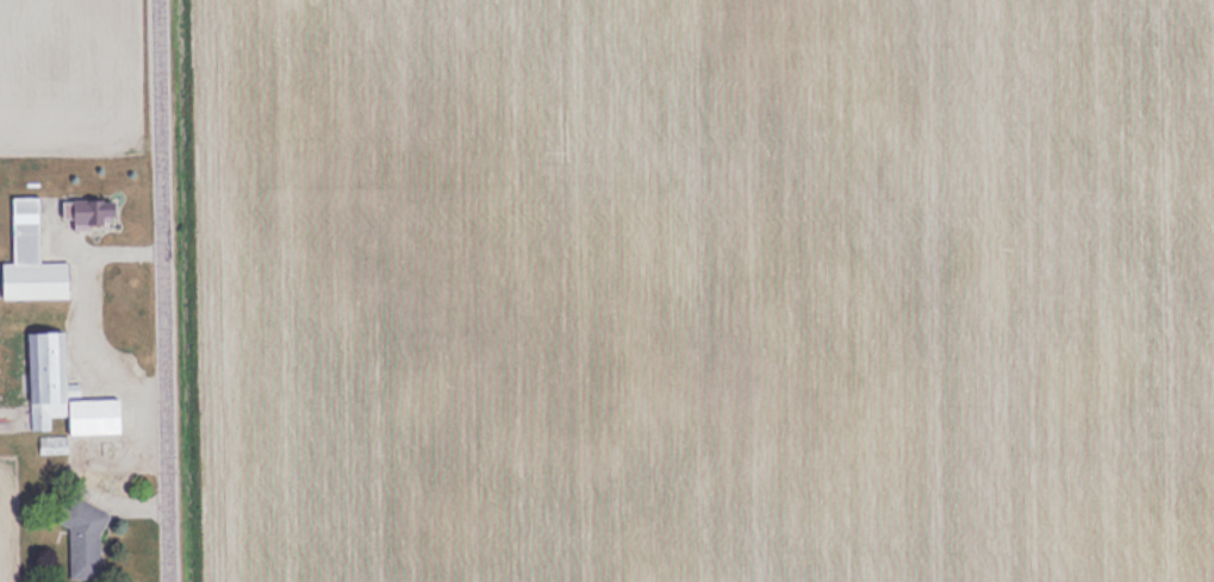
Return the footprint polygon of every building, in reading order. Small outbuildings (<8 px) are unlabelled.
[(65,298),(65,263),(37,263),(36,196),(11,197),(12,263),(0,263),(0,299),(65,298)] [(67,228),(111,228),(111,200),(65,200),(65,214),(67,214),(67,228)] [(26,333),(29,431),(50,430),(49,417),(66,416),(67,435),(119,433),(118,398),(64,400),(62,332),(26,333)] [(68,525),(68,579),(100,579),(100,504),(62,504),(62,525),(68,525)]
